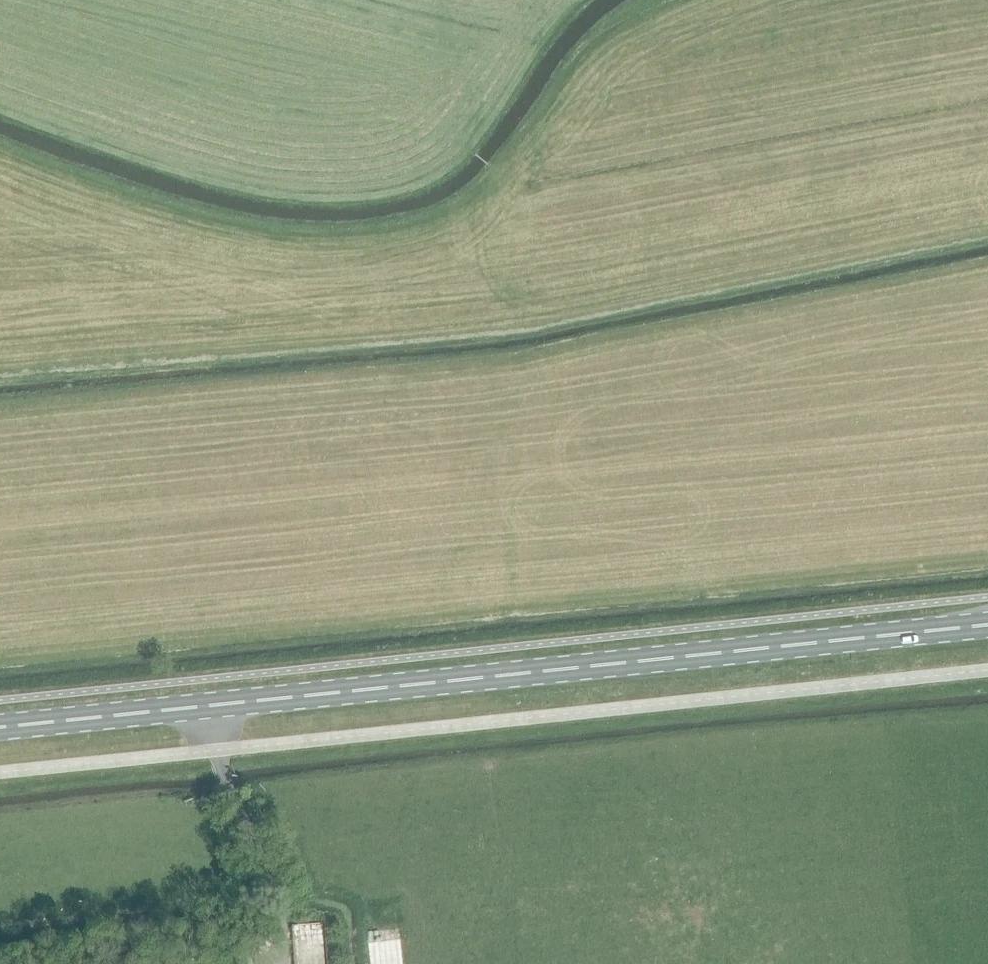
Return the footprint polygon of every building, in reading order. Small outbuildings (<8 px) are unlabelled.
[(325,923),(296,924),(298,963),(326,963),(325,923)] [(371,937),(371,948),(386,947),(387,961),(375,962),(375,963),(405,963),(403,935),(371,937)]
